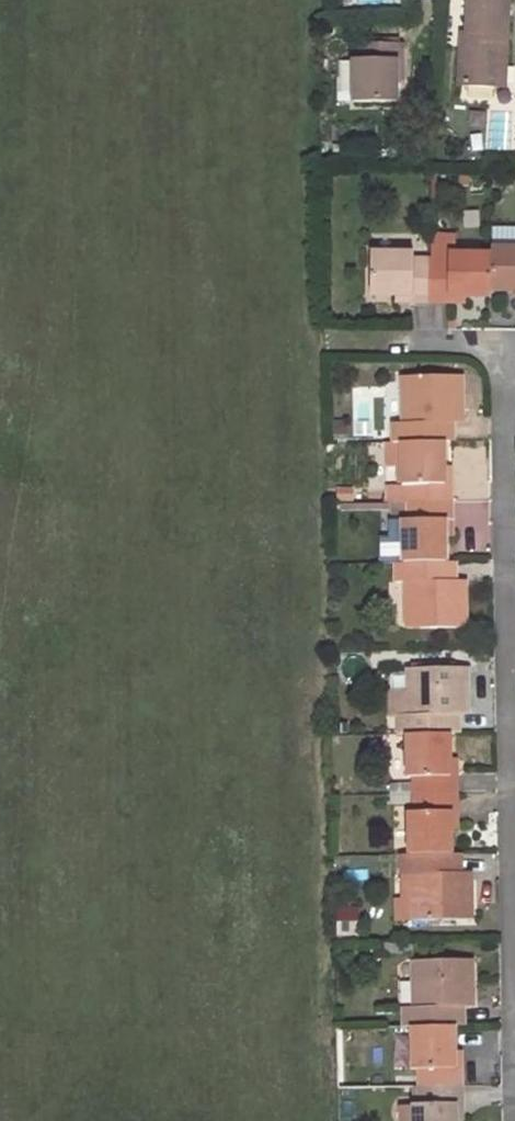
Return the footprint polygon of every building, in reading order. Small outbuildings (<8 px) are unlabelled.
[(514,52),(514,0),(477,0),(476,30),(475,43),(465,43),(464,82),(504,83),(504,63),(514,63),(514,52)] [(475,43),(476,30),(466,29),(465,43),(475,43)] [(396,106),(396,65),(402,65),(402,49),(359,48),(359,64),(354,64),(353,105),(396,106)] [(514,83),(514,63),(504,63),(504,83),(514,83)] [(514,293),(514,230),(493,230),(493,257),(493,292),(514,293)] [(412,255),(371,255),(370,297),(410,297),(411,304),(433,304),(434,263),(412,263),(412,255)] [(449,298),(493,299),(493,292),(493,257),(447,257),(447,263),(434,263),(433,304),(449,304),(449,298)] [(401,380),(400,425),(390,426),(391,442),(400,442),(444,441),(449,440),(448,418),(460,418),(459,378),(401,380)] [(400,442),(401,488),(405,488),(405,503),(451,502),(450,485),(445,484),(444,441),(400,442)] [(402,522),(403,565),(446,564),(446,521),(451,521),(451,502),(405,503),(406,522),(402,522)] [(404,585),(405,631),(465,630),(463,589),(451,589),(450,564),(446,564),(403,565),(394,565),(394,585),(404,585)] [(406,674),(407,719),(396,719),(396,737),(405,736),(449,736),(454,736),(454,711),(467,711),(465,672),(406,674)] [(405,736),(405,780),(410,779),(410,797),(425,797),(455,796),(455,779),(451,779),(449,736),(405,736)] [(406,816),(406,857),(451,856),(451,816),(455,816),(455,796),(425,797),(410,797),(411,816),(406,816)] [(451,856),(406,857),(398,857),(399,877),(408,876),(412,924),(469,923),(469,883),(456,883),(455,856),(451,856)] [(409,1030),(454,1030),(458,1029),(458,1004),(470,1004),(469,965),(412,966),(412,1011),(401,1011),(401,1030),(409,1030)] [(409,1030),(410,1075),(415,1074),(416,1089),(459,1089),(459,1074),(454,1073),(454,1030),(409,1030)] [(411,1120),(455,1120),(455,1110),(460,1110),(459,1089),(416,1089),(416,1110),(411,1110),(411,1120)]
